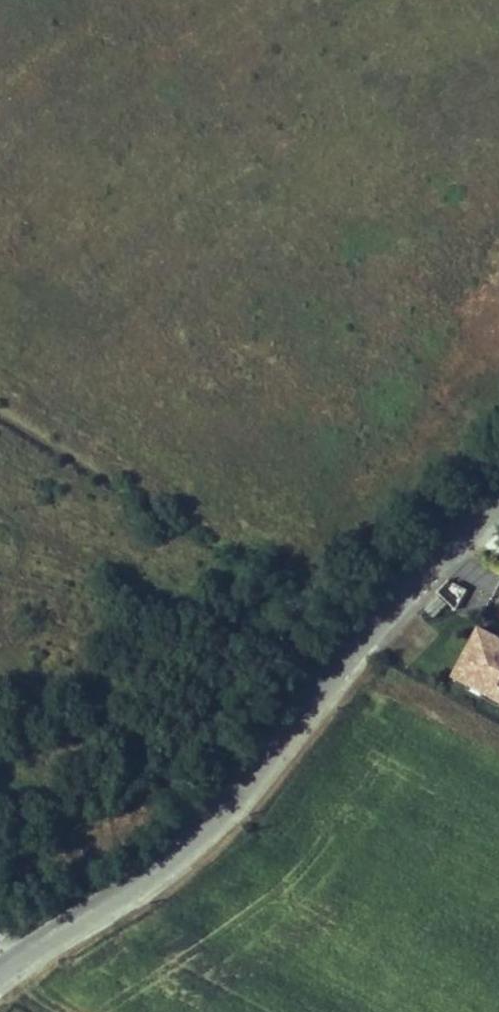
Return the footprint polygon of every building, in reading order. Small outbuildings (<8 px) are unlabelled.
[(460,684),(498,705),(498,642),(486,635),(460,684)]
